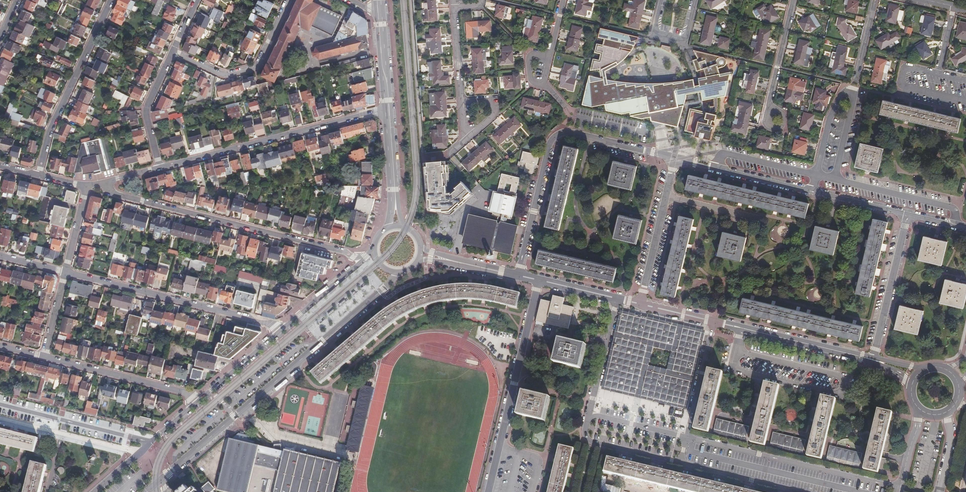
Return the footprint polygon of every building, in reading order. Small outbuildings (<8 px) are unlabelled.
[(29,0),(28,0),(25,7),(33,11),(36,4),(29,0)] [(29,0),(36,4),(45,8),(47,4),(40,0),(29,0)] [(100,0),(89,0),(86,5),(95,9),(100,0)] [(129,0),(120,0),(118,4),(131,11),(135,3),(129,0)] [(157,17),(162,6),(164,2),(161,0),(158,0),(154,9),(152,14),(157,17)] [(257,5),(271,11),(274,4),(265,0),(263,2),(259,1),(257,5)] [(314,0),(298,0),(286,27),(262,76),(275,82),(302,26),(310,30),(313,25),(333,35),(341,19),(326,13),(324,17),(318,14),(322,6),(313,1),(314,0)] [(425,9),(438,8),(437,0),(428,0),(428,2),(425,2),(425,9)] [(590,1),(585,0),(579,0),(576,14),(586,16),(588,10),(593,11),(595,2),(590,1)] [(624,10),(627,11),(632,12),(644,14),(647,0),(635,0),(634,4),(626,2),(624,10)] [(712,9),(726,0),(706,0),(712,9)] [(846,5),(845,11),(856,13),(859,0),(858,0),(847,0),(846,5)] [(756,8),(764,19),(767,17),(771,23),(781,17),(772,4),(768,7),(765,2),(756,8)] [(62,4),(58,14),(61,16),(66,6),(62,4)] [(498,4),(495,16),(510,20),(511,19),(512,16),(511,14),(508,13),(510,7),(498,4)] [(896,20),(899,10),(899,6),(888,4),(884,21),(895,23),(896,20)] [(271,11),(257,5),(256,8),(260,10),(258,13),(268,17),(271,11)] [(125,14),(126,11),(117,6),(114,13),(115,14),(112,21),(121,26),(125,18),(123,18),(123,16),(124,14),(125,14)] [(343,15),(322,6),(318,14),(324,17),(326,13),(341,19),(343,15)] [(176,10),(172,8),(169,7),(163,18),(171,22),(175,13),(175,12),(176,10)] [(350,18),(351,19),(354,12),(351,7),(346,16),(350,18)] [(86,18),(90,19),(93,12),(85,8),(81,17),(86,19),(86,18)] [(223,12),(214,8),(210,17),(212,18),(213,18),(218,21),(219,21),(223,12)] [(438,8),(425,9),(426,16),(423,16),(423,21),(439,20),(438,8)] [(19,19),(24,22),(28,24),(32,15),(30,15),(31,14),(23,10),(19,19)] [(348,37),(352,37),(355,29),(357,25),(358,26),(360,37),(366,35),(369,34),(368,22),(366,19),(354,12),(351,19),(349,22),(348,22),(350,18),(346,16),(338,33),(340,34),(339,35),(343,37),(344,35),(348,37)] [(644,14),(632,12),(631,18),(629,27),(640,30),(644,14)] [(202,13),(197,24),(206,28),(212,18),(210,17),(202,13)] [(252,13),(249,20),(255,22),(254,23),(261,26),(262,24),(264,25),(266,20),(257,17),(258,16),(252,13)] [(812,13),(809,15),(816,27),(820,25),(812,13)] [(718,24),(719,17),(708,14),(704,29),(715,31),(721,33),(722,27),(721,25),(718,24)] [(931,36),(935,17),(924,14),(924,15),(922,15),(921,16),(919,22),(922,22),(919,34),(931,36)] [(529,19),(527,27),(542,30),(544,18),(533,15),(532,19),(529,19)] [(810,32),(816,28),(816,27),(809,15),(808,15),(796,22),(802,32),(807,29),(810,32)] [(479,21),(480,32),(492,31),(491,20),(479,21)] [(954,37),(965,40),(965,22),(959,20),(954,37)] [(467,38),(480,37),(480,32),(479,21),(466,21),(467,38)] [(20,25),(16,32),(26,37),(30,39),(35,27),(28,24),(24,22),(22,26),(20,25)] [(836,26),(846,42),(856,36),(849,25),(847,26),(844,22),(836,26)] [(83,37),(87,28),(77,23),(73,32),(83,37)] [(195,23),(191,32),(200,36),(202,37),(206,28),(197,24),(195,23)] [(166,24),(162,31),(170,34),(173,27),(166,24)] [(251,29),(261,34),(263,30),(253,25),(251,29)] [(570,37),(581,39),(584,27),(573,25),(570,37)] [(527,27),(526,26),(523,39),(539,42),(542,30),(527,27)] [(113,39),(117,30),(109,27),(107,31),(108,32),(106,36),(113,39)] [(758,42),(769,44),(772,30),(761,27),(758,42)] [(250,28),(246,37),(258,42),(261,34),(251,29),(250,28)] [(427,35),(427,41),(442,40),(441,28),(430,28),(430,34),(427,35)] [(588,85),(584,105),(588,107),(607,104),(608,111),(653,122),(653,118),(656,117),(657,119),(659,119),(666,118),(667,125),(680,128),(686,102),(687,98),(687,94),(686,90),(685,87),(681,88),(680,85),(667,87),(669,98),(670,98),(671,104),(646,108),(642,87),(637,87),(637,86),(628,87),(628,84),(619,86),(618,83),(609,84),(607,71),(621,66),(620,65),(628,59),(630,58),(632,56),(634,55),(635,52),(635,49),(635,47),(635,45),(634,43),(639,41),(641,38),(602,29),(600,38),(606,40),(605,46),(599,44),(596,53),(603,55),(601,61),(595,59),(592,71),(600,68),(604,83),(588,85)] [(715,31),(704,29),(700,43),(712,46),(713,39),(717,40),(717,42),(719,42),(717,48),(729,50),(731,38),(720,36),(720,39),(716,38),(717,35),(715,35),(715,31)] [(170,34),(162,31),(160,30),(157,37),(166,41),(170,34)] [(874,40),(880,50),(900,38),(896,30),(889,34),(888,32),(874,40)] [(14,35),(12,40),(22,45),(26,37),(16,32),(14,35)] [(200,36),(191,32),(189,36),(188,38),(188,40),(196,44),(200,36)] [(337,37),(342,42),(352,39),(352,37),(348,37),(344,35),(343,37),(339,35),(340,34),(338,33),(337,37)] [(319,60),(341,54),(360,50),(368,48),(367,44),(368,44),(366,35),(360,37),(352,39),(342,42),(333,44),(317,48),(314,54),(315,57),(319,60)] [(72,36),(69,43),(77,47),(80,39),(72,36)] [(155,36),(152,43),(163,48),(166,41),(157,37),(155,36)] [(258,42),(246,37),(241,48),(244,49),(243,51),(249,54),(250,52),(252,53),(258,42)] [(581,39),(570,37),(567,49),(578,51),(581,39)] [(58,38),(54,46),(59,48),(63,50),(67,42),(58,38)] [(212,50),(213,51),(217,41),(223,44),(223,42),(216,39),(214,43),(213,45),(211,50),(212,50)] [(798,39),(795,51),(806,53),(807,47),(809,42),(798,39)] [(442,40),(427,41),(428,48),(432,48),(432,53),(443,53),(442,40)] [(769,44),(758,42),(752,40),(751,47),(756,48),(753,58),(765,61),(769,44)] [(9,41),(5,49),(15,53),(17,54),(21,46),(9,41)] [(199,47),(187,41),(184,48),(196,54),(199,47)] [(922,60),(931,54),(924,41),(914,47),(922,60)] [(41,48),(43,49),(44,47),(57,53),(59,48),(54,46),(45,42),(44,44),(43,45),(42,47),(42,48),(41,48)] [(163,48),(152,43),(150,42),(146,51),(159,58),(164,48),(163,48)] [(514,45),(502,46),(503,58),(499,58),(500,65),(515,64),(514,45)] [(832,51),(830,59),(845,62),(848,47),(838,45),(836,53),(832,51)] [(960,52),(950,58),(955,66),(965,59),(965,47),(961,46),(960,52)] [(812,48),(807,47),(803,65),(808,67),(812,48)] [(473,60),(484,60),(483,52),(489,52),(489,48),(472,48),(473,60)] [(1,58),(3,59),(10,62),(15,53),(5,49),(1,58)] [(96,60),(106,65),(112,54),(101,49),(96,60)] [(219,54),(213,51),(212,50),(208,58),(215,62),(217,58),(218,59),(220,55),(219,54)] [(243,51),(240,58),(246,61),(249,54),(243,51)] [(806,53),(795,51),(792,63),(803,66),(803,65),(806,53)] [(699,59),(695,61),(698,72),(706,70),(709,79),(701,82),(705,101),(717,101),(717,109),(712,108),(711,114),(692,109),(687,132),(697,134),(696,138),(703,139),(703,138),(706,138),(706,140),(714,142),(717,127),(715,126),(715,122),(718,123),(720,117),(716,116),(716,113),(719,113),(720,109),(721,104),(721,99),(721,95),(731,97),(733,87),(730,86),(731,83),(734,84),(736,75),(735,75),(735,73),(726,74),(727,76),(718,77),(717,70),(723,69),(725,68),(727,66),(728,64),(728,62),(726,60),(724,58),(696,52),(699,59)] [(229,65),(232,57),(225,54),(222,60),(225,62),(225,64),(229,65)] [(341,54),(319,60),(320,63),(342,57),(341,54)] [(54,62),(43,57),(38,55),(35,62),(38,63),(39,61),(42,62),(41,65),(50,69),(54,62)] [(72,63),(58,56),(56,60),(70,67),(72,63)] [(149,56),(146,63),(154,67),(158,60),(149,56)] [(885,65),(887,60),(876,57),(873,69),(887,73),(889,66),(885,65)] [(3,59),(0,65),(0,71),(8,75),(14,64),(10,62),(3,59)] [(360,61),(358,62),(356,62),(354,63),(355,64),(358,64),(359,66),(361,66),(362,68),(365,68),(365,70),(371,69),(369,59),(360,61)] [(845,62),(830,59),(828,67),(832,68),(831,72),(845,76),(847,67),(844,67),(845,62)] [(428,62),(428,73),(430,73),(443,72),(442,60),(433,60),(433,62),(428,62)] [(488,60),(484,60),(473,60),(473,74),(485,73),(485,67),(488,67),(488,60)] [(178,68),(177,70),(183,73),(186,74),(188,71),(186,70),(188,67),(185,66),(177,62),(175,66),(176,67),(178,68)] [(321,66),(322,71),(344,65),(343,62),(330,65),(330,64),(321,66)] [(562,75),(577,78),(580,66),(565,63),(562,75)] [(146,64),(140,75),(144,77),(145,76),(146,76),(147,75),(150,76),(154,68),(146,64)] [(127,66),(126,69),(138,74),(140,71),(127,65),(127,66)] [(98,72),(88,67),(85,73),(96,78),(98,72)] [(177,70),(175,69),(171,78),(179,82),(183,73),(177,70)] [(372,69),(371,69),(365,70),(359,72),(356,73),(352,74),(352,84),(373,79),(372,69)] [(746,80),(758,82),(761,71),(752,69),(750,74),(748,73),(746,80)] [(887,73),(873,69),(870,82),(881,84),(882,80),(886,81),(887,73)] [(114,80),(115,80),(118,73),(123,75),(124,73),(119,71),(115,70),(114,73),(113,72),(112,73),(111,73),(109,77),(114,80)] [(0,71),(0,85),(3,87),(6,80),(8,75),(0,71)] [(49,83),(52,84),(56,86),(60,77),(50,72),(48,76),(47,79),(45,83),(49,84),(49,83)] [(333,72),(330,73),(336,94),(339,93),(333,72)] [(443,72),(430,73),(431,80),(434,80),(435,85),(452,84),(451,75),(445,75),(445,72),(443,72)] [(515,75),(504,76),(505,89),(516,88),(516,89),(523,88),(522,73),(515,73),(515,75)] [(140,75),(138,74),(135,81),(144,85),(147,78),(144,77),(140,75)] [(560,87),(568,88),(567,90),(574,91),(577,78),(562,75),(560,87)] [(791,76),(788,89),(805,93),(808,82),(802,80),(802,79),(791,76)] [(206,98),(211,86),(206,84),(208,80),(202,77),(198,85),(200,86),(200,87),(203,89),(200,95),(206,98)] [(256,85),(254,77),(249,78),(249,79),(247,80),(248,85),(250,84),(251,86),(256,85)] [(91,89),(94,82),(86,78),(83,85),(91,89)] [(490,79),(475,80),(476,94),(487,93),(487,88),(490,88),(490,79)] [(758,82),(746,80),(744,88),(747,88),(746,93),(755,95),(758,82)] [(230,84),(233,92),(240,90),(238,82),(230,84)] [(352,86),(350,87),(351,94),(354,93),(368,90),(366,82),(353,86),(352,86)] [(170,88),(167,94),(177,99),(182,88),(171,83),(169,87),(170,88)] [(257,85),(260,97),(269,95),(268,91),(266,83),(257,85)] [(220,97),(233,94),(233,92),(230,84),(225,86),(217,88),(220,97)] [(667,87),(642,87),(646,108),(671,104),(670,98),(669,98),(667,87)] [(825,94),(826,90),(815,87),(811,103),(815,104),(814,109),(822,111),(823,106),(826,107),(827,104),(829,104),(830,97),(829,96),(829,95),(825,94)] [(130,92),(132,94),(131,97),(140,101),(144,92),(135,88),(134,91),(131,89),(130,92)] [(803,100),(805,93),(788,89),(785,101),(796,103),(797,99),(803,100)] [(93,95),(84,90),(81,95),(80,98),(78,97),(76,101),(78,101),(79,102),(88,106),(93,95)] [(55,95),(48,91),(45,97),(53,101),(55,95)] [(115,91),(112,97),(126,103),(125,106),(126,106),(125,110),(133,111),(137,102),(115,91)] [(309,106),(316,104),(316,103),(315,99),(312,100),(310,91),(302,94),(304,102),(309,101),(309,103),(308,103),(309,106)] [(428,92),(429,105),(447,104),(446,91),(428,92)] [(366,95),(365,93),(352,97),(353,100),(354,106),(367,105),(366,105),(372,104),(374,102),(374,95),(366,95)] [(298,94),(289,96),(291,105),(301,103),(298,94)] [(528,113),(535,115),(536,111),(539,100),(524,96),(521,108),(529,110),(528,113)] [(173,101),(163,97),(156,112),(169,109),(173,101)] [(353,100),(341,104),(343,110),(343,111),(355,108),(354,106),(353,100)] [(537,111),(542,112),(550,114),(553,103),(539,100),(536,111),(537,111)] [(316,104),(317,108),(319,116),(328,113),(325,101),(316,103),(316,104)] [(341,104),(341,101),(332,103),(334,112),(343,110),(341,104)] [(742,108),(739,120),(750,122),(754,104),(740,101),(739,108),(742,108)] [(38,107),(43,109),(48,111),(50,112),(53,106),(45,102),(45,104),(41,102),(38,107)] [(76,104),(74,109),(81,113),(84,114),(88,106),(79,102),(77,105),(76,104)] [(249,104),(251,111),(260,109),(258,102),(249,104)] [(961,120),(884,102),(881,115),(958,133),(961,120)] [(447,104),(429,105),(430,118),(448,117),(447,104)] [(239,107),(227,110),(229,120),(242,117),(239,107)] [(12,110),(8,119),(18,123),(21,116),(15,113),(16,109),(13,108),(12,110)] [(12,110),(8,109),(4,118),(7,119),(8,119),(12,110)] [(156,112),(153,112),(156,121),(169,118),(170,121),(177,119),(180,118),(183,118),(181,113),(169,116),(168,112),(170,111),(170,109),(169,109),(156,112)] [(36,124),(40,127),(46,115),(34,110),(30,118),(37,122),(36,124)] [(83,125),(87,115),(84,114),(81,113),(74,110),(69,119),(72,120),(75,121),(83,125)] [(133,111),(125,110),(120,110),(124,122),(130,121),(130,124),(131,125),(138,123),(135,111),(133,111)] [(288,110),(279,112),(282,124),(288,123),(287,121),(291,121),(288,110)] [(271,111),(261,114),(265,126),(269,124),(278,121),(276,115),(272,115),(271,111)] [(801,128),(812,131),(816,114),(805,112),(801,128)] [(515,116),(504,126),(512,135),(513,136),(515,135),(514,133),(523,125),(515,116)] [(747,136),(750,122),(739,120),(738,124),(733,123),(731,132),(747,136)] [(374,121),(367,123),(369,130),(377,129),(376,122),(374,121)] [(253,122),(244,125),(246,135),(256,133),(255,126),(253,122)] [(67,137),(72,127),(64,123),(60,132),(61,132),(60,136),(65,138),(67,137)] [(255,126),(256,133),(257,135),(265,133),(262,123),(261,123),(261,125),(255,126)] [(433,137),(449,136),(449,129),(447,129),(447,123),(438,124),(438,129),(430,130),(430,137),(433,137)] [(364,124),(349,127),(340,130),(341,133),(343,139),(367,133),(366,131),(364,124)] [(501,145),(512,135),(504,126),(493,136),(501,145)] [(233,132),(232,129),(223,131),(226,141),(235,139),(233,132)] [(215,130),(209,132),(210,137),(211,138),(214,147),(219,145),(218,140),(222,139),(219,130),(216,131),(215,130)] [(135,141),(135,143),(145,140),(142,131),(133,133),(135,141)] [(341,133),(330,136),(333,149),(337,148),(336,146),(344,144),(343,139),(341,133)] [(756,146),(770,150),(773,138),(759,134),(756,146)] [(2,139),(0,147),(0,148),(3,149),(3,150),(11,152),(13,145),(14,140),(6,138),(6,136),(3,135),(2,139)] [(329,135),(322,137),(323,141),(319,142),(320,149),(322,155),(330,153),(328,144),(331,144),(329,135)] [(182,136),(170,139),(172,148),(173,151),(185,148),(182,136)] [(192,150),(213,144),(211,138),(210,137),(202,139),(202,136),(190,139),(192,150)] [(450,142),(449,136),(433,137),(433,149),(449,148),(448,142),(450,142)] [(94,173),(116,168),(108,137),(82,143),(74,173),(82,173),(83,175),(94,173)] [(308,141),(305,142),(308,152),(311,151),(320,149),(319,142),(318,138),(308,141)] [(792,152),(806,155),(809,142),(796,138),(792,152)] [(35,148),(35,146),(36,142),(31,140),(28,151),(36,153),(37,148),(35,148)] [(303,141),(294,143),(297,152),(305,149),(303,141)] [(476,151),(483,159),(486,162),(491,157),(489,155),(495,150),(487,141),(476,151)] [(173,151),(172,148),(171,148),(170,143),(161,145),(164,154),(167,153),(168,153),(169,156),(174,154),(173,151)] [(855,167),(878,172),(883,149),(861,143),(855,167)] [(295,156),(292,144),(278,148),(278,151),(280,159),(295,156)] [(21,148),(13,145),(11,152),(10,155),(19,157),(21,148)] [(559,230),(578,149),(563,145),(544,227),(559,230)] [(125,157),(126,164),(140,161),(140,160),(138,153),(137,150),(124,153),(125,157)] [(140,158),(141,159),(142,163),(151,161),(148,150),(145,151),(146,156),(144,157),(144,155),(142,156),(142,157),(140,158)] [(348,156),(350,163),(366,159),(364,150),(353,153),(354,154),(348,156)] [(146,156),(145,151),(138,153),(140,160),(141,159),(140,158),(142,157),(142,156),(144,155),(144,157),(146,156)] [(280,159),(278,151),(273,153),(273,152),(269,153),(269,154),(263,155),(267,168),(267,169),(272,167),(273,168),(276,167),(277,166),(282,165),(280,159)] [(469,171),(483,159),(476,151),(462,163),(469,171)] [(526,164),(524,173),(534,175),(536,166),(537,166),(539,156),(524,152),(521,163),(526,164)] [(267,168),(263,155),(263,153),(257,155),(257,157),(256,158),(251,160),(253,168),(253,169),(257,168),(261,170),(267,168)] [(251,160),(249,154),(242,156),(245,165),(247,164),(248,169),(253,168),(251,160)] [(35,158),(27,156),(23,155),(21,163),(30,166),(33,164),(35,158)] [(61,160),(57,159),(58,157),(54,156),(53,158),(52,158),(51,162),(52,162),(51,168),(59,170),(61,160)] [(227,156),(218,158),(219,162),(215,164),(216,169),(223,167),(224,169),(226,168),(228,175),(232,174),(231,169),(229,164),(227,156)] [(126,164),(125,157),(115,159),(117,168),(127,165),(126,164)] [(218,182),(212,160),(208,161),(209,164),(207,165),(210,176),(211,176),(212,180),(214,180),(215,183),(216,182),(218,182)] [(235,162),(232,163),(229,164),(231,169),(233,168),(234,170),(240,168),(238,160),(234,161),(235,162)] [(632,190),(637,167),(613,161),(608,184),(632,190)] [(363,180),(363,184),(373,185),(373,162),(363,162),(363,180)] [(443,163),(426,164),(428,210),(450,211),(460,202),(471,192),(462,183),(450,193),(448,193),(447,182),(450,181),(449,165),(446,166),(446,162),(443,163)] [(188,169),(187,166),(184,167),(187,180),(203,176),(199,163),(198,163),(192,165),(193,167),(188,169)] [(515,252),(513,252),(519,230),(520,230),(520,228),(502,224),(504,218),(511,220),(521,177),(504,173),(499,192),(497,192),(492,211),(493,212),(492,216),(499,218),(498,223),(469,216),(468,218),(469,219),(464,241),(463,241),(463,242),(489,248),(487,258),(492,259),(494,249),(514,254),(515,252)] [(165,175),(158,177),(158,180),(159,183),(166,182),(167,187),(170,186),(171,187),(175,187),(177,187),(176,182),(173,182),(172,175),(171,174),(166,176),(165,175)] [(806,217),(810,202),(690,175),(687,189),(806,217)] [(146,180),(148,187),(152,187),(152,188),(159,186),(157,180),(158,180),(158,177),(146,180)] [(352,178),(352,187),(363,187),(363,184),(363,180),(359,180),(359,178),(352,178)] [(15,182),(5,179),(2,190),(13,192),(15,182)] [(18,190),(19,190),(28,192),(30,184),(20,182),(18,190)] [(28,192),(27,195),(40,198),(40,196),(41,192),(42,187),(30,184),(28,192)] [(359,197),(355,211),(369,214),(371,215),(373,207),(375,198),(378,198),(378,193),(378,186),(363,187),(352,187),(343,187),(341,196),(355,199),(357,192),(360,192),(361,197),(359,197)] [(196,204),(203,206),(204,204),(207,205),(209,206),(209,207),(212,208),(214,201),(210,200),(210,201),(207,201),(208,198),(205,197),(205,198),(202,197),(203,191),(199,190),(196,204)] [(59,191),(56,200),(74,204),(76,195),(75,193),(68,191),(66,196),(63,195),(64,193),(59,191)] [(173,199),(175,193),(166,191),(164,199),(172,201),(173,199)] [(175,193),(173,199),(185,202),(187,194),(176,191),(175,193)] [(187,194),(185,202),(193,204),(195,194),(187,192),(187,194)] [(40,198),(39,200),(42,201),(37,220),(40,221),(44,222),(50,198),(40,196),(40,198)] [(229,198),(220,196),(217,210),(226,212),(229,198)] [(100,208),(102,200),(91,197),(86,220),(96,223),(97,219),(92,218),(93,216),(94,212),(97,213),(99,207),(100,208)] [(241,200),(234,199),(231,210),(242,213),(245,202),(245,201),(241,200)] [(249,217),(255,219),(255,217),(258,206),(249,203),(245,202),(242,213),(247,215),(247,214),(250,214),(249,217)] [(123,204),(116,203),(114,212),(122,214),(124,208),(122,208),(123,204)] [(56,206),(51,224),(55,225),(64,227),(69,209),(56,206)] [(270,209),(258,206),(255,217),(268,220),(268,219),(270,209)] [(104,225),(109,226),(113,211),(107,209),(106,210),(103,209),(101,217),(104,218),(103,220),(104,220),(104,225)] [(280,211),(270,209),(268,219),(272,221),(275,222),(276,221),(280,222),(281,215),(282,211),(280,211)] [(128,212),(124,211),(121,222),(133,225),(136,211),(132,210),(131,211),(131,213),(128,212)] [(139,222),(147,224),(150,212),(146,212),(146,213),(138,211),(136,216),(140,217),(139,222)] [(351,221),(356,222),(366,224),(367,220),(369,214),(355,211),(353,211),(351,221)] [(291,217),(281,215),(280,222),(279,223),(279,224),(289,226),(291,217)] [(637,244),(642,220),(618,215),(612,238),(637,244)] [(157,237),(162,217),(157,216),(157,218),(152,217),(148,232),(153,233),(152,236),(157,237)] [(306,219),(295,216),(291,229),(303,231),(305,222),(306,219)] [(675,297),(694,219),(680,216),(661,293),(675,297)] [(165,218),(162,217),(157,237),(160,238),(161,235),(166,236),(166,234),(170,235),(173,223),(174,222),(165,220),(165,218)] [(318,234),(330,237),(334,222),(322,219),(318,234)] [(96,223),(86,220),(85,225),(88,225),(87,231),(92,232),(92,234),(94,235),(100,236),(103,224),(96,223)] [(335,220),(334,222),(330,237),(341,239),(341,237),(343,237),(345,231),(342,230),(344,222),(335,220)] [(303,231),(303,232),(309,234),(310,231),(313,232),(316,222),(310,221),(310,223),(305,222),(303,231)] [(875,221),(858,296),(872,299),(889,224),(875,221)] [(364,233),(366,224),(356,222),(352,240),(362,242),(364,233)] [(185,226),(173,223),(170,235),(182,238),(185,226)] [(55,225),(51,224),(50,224),(48,230),(52,230),(51,237),(58,239),(59,236),(62,237),(64,227),(55,225)] [(197,229),(185,226),(182,238),(194,241),(197,229)] [(841,233),(817,227),(811,251),(836,257),(841,233)] [(1,228),(0,232),(0,244),(8,246),(10,235),(12,231),(3,228),(1,228)] [(209,232),(197,229),(194,241),(206,244),(209,232)] [(221,240),(223,234),(214,232),(212,241),(221,243),(221,240)] [(92,234),(85,233),(82,242),(92,245),(94,240),(93,240),(94,235),(92,234)] [(719,257),(742,262),(748,239),(725,233),(719,257)] [(245,254),(248,242),(246,242),(246,240),(247,238),(239,236),(237,245),(241,246),(240,248),(238,248),(236,254),(246,257),(246,254),(245,254)] [(917,260),(941,265),(947,241),(923,236),(917,260)] [(62,241),(51,239),(48,248),(60,251),(62,241)] [(221,243),(219,249),(232,253),(234,246),(235,240),(231,239),(231,242),(221,240),(221,243)] [(255,240),(250,239),(248,248),(250,248),(249,250),(255,251),(257,244),(254,243),(255,240)] [(27,242),(20,240),(18,248),(20,249),(20,250),(25,251),(27,242)] [(267,244),(259,242),(256,254),(262,255),(260,260),(267,262),(270,249),(266,248),(267,244)] [(82,245),(80,257),(91,260),(94,248),(82,245)] [(281,258),(283,258),(284,255),(293,258),(294,253),(293,253),(294,248),(285,246),(283,255),(282,255),(281,258)] [(60,252),(40,247),(38,254),(45,256),(44,257),(54,260),(54,258),(58,259),(60,252)] [(142,247),(140,253),(150,256),(151,249),(142,247)] [(270,249),(267,262),(272,263),(273,261),(280,262),(281,261),(281,258),(282,255),(284,249),(278,248),(276,248),(276,249),(271,247),(270,249)] [(201,248),(198,260),(205,261),(208,250),(201,248)] [(539,249),(536,263),(613,282),(617,268),(539,249)] [(333,261),(302,254),(297,276),(317,281),(318,274),(324,275),(326,267),(331,269),(333,261)] [(91,260),(80,257),(77,265),(89,268),(91,260)] [(126,259),(124,266),(125,267),(122,277),(133,279),(136,269),(130,268),(132,261),(126,259)] [(190,259),(188,268),(200,271),(201,266),(202,262),(198,261),(190,259)] [(121,276),(123,265),(114,263),(111,273),(121,276)] [(227,268),(215,265),(214,265),(213,269),(218,270),(218,272),(225,273),(227,268)] [(157,267),(156,271),(155,275),(155,277),(160,279),(162,279),(166,280),(169,270),(157,267)] [(13,273),(7,271),(7,269),(1,268),(1,270),(0,274),(0,280),(11,283),(13,273)] [(145,272),(136,269),(133,279),(142,281),(145,272)] [(155,274),(155,275),(156,271),(147,269),(144,282),(150,284),(150,286),(152,286),(155,274)] [(239,271),(237,277),(262,283),(263,277),(239,271)] [(13,272),(13,273),(11,283),(10,284),(21,287),(24,274),(13,272)] [(37,278),(24,274),(21,287),(33,290),(34,289),(35,284),(37,278)] [(46,274),(45,279),(43,286),(42,291),(43,291),(52,293),(53,288),(55,288),(58,277),(56,276),(46,274)] [(171,288),(182,291),(186,276),(183,275),(182,281),(174,279),(171,288)] [(37,278),(35,284),(43,286),(45,279),(42,278),(42,277),(37,276),(37,278)] [(186,276),(182,291),(194,293),(195,292),(197,282),(198,279),(186,276)] [(277,281),(263,277),(262,283),(260,290),(266,291),(269,283),(276,285),(277,281)] [(964,308),(965,299),(965,284),(945,280),(940,303),(964,308)] [(70,293),(76,294),(90,298),(92,291),(93,287),(72,282),(70,293)] [(197,282),(195,292),(207,295),(209,285),(197,282)] [(919,291),(922,285),(916,282),(914,288),(919,291)] [(225,300),(225,302),(230,303),(232,296),(233,296),(235,286),(226,284),(223,299),(225,300)] [(296,286),(288,284),(287,287),(284,286),(282,291),(299,295),(300,290),(295,289),(296,286)] [(217,295),(220,295),(221,290),(210,287),(207,297),(216,299),(217,295)] [(413,297),(405,300),(393,306),(385,311),(357,334),(312,373),(321,384),(374,340),(393,324),(406,317),(422,310),(435,306),(450,303),(463,302),(475,302),(493,304),(507,307),(517,309),(520,294),(498,290),(483,289),(461,288),(451,288),(438,290),(427,292),(413,297)] [(266,291),(260,290),(257,300),(264,302),(266,291)] [(822,290),(807,290),(806,298),(816,298),(822,298),(822,290)] [(52,293),(43,291),(41,301),(39,308),(47,311),(52,293)] [(97,301),(95,307),(99,308),(103,294),(103,293),(92,291),(90,298),(89,301),(93,302),(94,300),(97,301)] [(255,295),(237,291),(234,303),(252,308),(255,295)] [(277,301),(276,305),(287,308),(289,297),(279,294),(278,297),(276,297),(276,298),(276,300),(277,301)] [(7,297),(6,302),(11,304),(17,305),(18,301),(9,299),(10,296),(7,295),(7,297)] [(133,298),(123,295),(119,311),(128,314),(133,298)] [(535,321),(568,329),(573,307),(563,304),(564,298),(552,295),(551,302),(541,299),(535,321)] [(744,299),(741,314),(861,342),(865,328),(744,299)] [(150,300),(147,300),(143,315),(147,316),(148,313),(152,314),(153,310),(153,309),(155,303),(153,302),(153,303),(150,302),(150,300)] [(2,301),(0,306),(3,306),(3,305),(9,307),(8,309),(10,310),(11,304),(6,302),(2,301)] [(264,304),(262,311),(275,315),(279,315),(287,308),(276,305),(266,302),(264,304)] [(81,307),(70,305),(67,314),(78,317),(81,307)] [(895,329),(919,334),(924,312),(900,306),(895,329)] [(108,312),(99,310),(95,325),(98,326),(99,323),(99,321),(101,321),(102,316),(107,317),(108,312)] [(153,310),(152,314),(149,325),(156,327),(157,323),(162,325),(162,324),(165,312),(160,311),(160,312),(157,311),(153,310)] [(621,310),(602,389),(688,409),(707,330),(621,310)] [(33,318),(32,322),(41,324),(42,320),(43,320),(44,316),(43,315),(44,313),(36,312),(35,318),(33,318)] [(169,313),(165,312),(162,324),(166,325),(165,328),(173,330),(173,329),(177,315),(172,314),(172,313),(169,312),(169,313)] [(177,313),(177,315),(173,329),(180,331),(181,327),(186,328),(188,318),(189,316),(185,315),(185,314),(181,313),(181,314),(177,313)] [(142,317),(130,314),(125,332),(138,335),(142,317)] [(74,320),(65,317),(63,324),(63,323),(61,331),(67,333),(70,334),(74,320)] [(200,321),(188,318),(186,328),(185,330),(187,331),(186,334),(196,337),(199,328),(199,325),(200,321)] [(12,338),(15,329),(16,324),(7,322),(3,336),(9,337),(12,338)] [(23,332),(25,332),(39,336),(40,336),(42,329),(39,328),(40,325),(34,324),(33,326),(25,324),(23,332)] [(217,347),(215,355),(217,356),(229,358),(259,332),(235,326),(234,333),(227,331),(226,335),(225,334),(223,334),(221,343),(219,342),(219,343),(218,347),(217,347)] [(196,337),(196,338),(208,341),(211,331),(199,328),(196,337)] [(67,333),(61,331),(58,342),(57,345),(56,348),(63,350),(65,343),(67,336),(67,333)] [(39,336),(25,332),(22,342),(38,346),(40,338),(38,337),(39,336)] [(145,356),(139,355),(137,362),(149,366),(152,356),(156,340),(153,339),(152,339),(151,344),(149,343),(148,350),(147,350),(145,356)] [(587,345),(559,339),(553,363),(581,369),(587,345)] [(82,343),(79,355),(87,357),(91,341),(84,340),(83,343),(82,343)] [(78,346),(65,343),(63,350),(63,351),(72,353),(76,355),(78,346)] [(173,352),(171,359),(172,359),(176,345),(170,343),(169,343),(167,350),(173,352)] [(115,361),(117,352),(113,351),(114,347),(110,346),(109,348),(104,346),(103,350),(101,357),(107,358),(106,359),(115,361)] [(103,350),(90,347),(88,357),(100,361),(101,357),(103,350)] [(198,366),(204,367),(214,370),(217,356),(215,355),(199,351),(195,365),(198,366)] [(129,363),(136,365),(137,362),(139,355),(127,352),(125,357),(124,364),(128,365),(129,363)] [(3,355),(0,366),(0,370),(8,372),(9,367),(13,368),(15,360),(9,358),(9,357),(3,355)] [(124,364),(125,357),(117,355),(115,364),(120,365),(120,364),(123,365),(124,364)] [(165,359),(152,356),(149,366),(148,372),(161,375),(164,365),(165,359)] [(26,361),(21,360),(21,361),(18,361),(15,360),(13,368),(24,371),(26,361)] [(27,362),(25,370),(34,372),(36,364),(27,362)] [(187,373),(190,373),(193,364),(188,363),(187,369),(182,368),(183,366),(178,365),(178,366),(175,375),(182,377),(182,378),(186,379),(187,373)] [(48,367),(36,364),(34,372),(33,374),(42,376),(45,377),(48,367)] [(169,374),(175,376),(175,375),(178,366),(174,365),(173,367),(168,366),(167,365),(164,375),(168,376),(169,374)] [(201,379),(204,367),(198,366),(197,369),(193,368),(191,378),(197,380),(197,378),(201,379)] [(52,390),(56,391),(61,371),(48,367),(45,377),(42,392),(41,396),(39,401),(53,404),(55,397),(51,396),(51,399),(42,397),(46,381),(47,381),(48,378),(55,379),(52,390)] [(709,432),(722,371),(708,367),(694,428),(709,432)] [(69,375),(62,373),(60,381),(67,383),(69,375)] [(70,376),(69,381),(70,381),(70,382),(71,382),(69,389),(78,391),(81,377),(72,374),(72,376),(70,376)] [(81,383),(79,394),(88,396),(91,384),(86,382),(85,384),(81,383)] [(769,429),(779,385),(765,382),(751,442),(766,446),(769,431),(769,429)] [(104,384),(104,387),(102,394),(109,396),(112,386),(104,384)] [(14,386),(12,394),(19,396),(21,387),(14,386)] [(92,403),(87,401),(84,412),(96,415),(102,394),(104,387),(100,386),(97,398),(98,399),(95,409),(91,408),(92,403)] [(363,386),(348,451),(358,453),(373,389),(366,387),(363,386)] [(119,390),(116,401),(126,404),(129,391),(126,390),(123,389),(123,391),(119,390)] [(550,397),(523,391),(518,415),(545,422),(550,397)] [(28,394),(27,398),(39,401),(41,396),(29,392),(28,394)] [(130,398),(129,401),(140,403),(142,394),(133,392),(131,398),(130,398)] [(146,393),(144,402),(154,405),(157,395),(146,393)] [(822,395),(807,456),(822,459),(836,398),(822,395)] [(170,399),(160,396),(158,405),(168,407),(170,399)] [(863,469),(878,472),(893,412),(878,408),(863,469)] [(135,414),(132,424),(143,427),(145,421),(146,417),(135,414)] [(749,426),(717,419),(714,430),(740,436),(747,438),(749,426)] [(7,446),(22,450),(36,453),(39,437),(0,428),(0,445),(7,446)] [(746,441),(747,438),(740,436),(714,430),(713,434),(739,440),(746,441)] [(773,432),(770,443),(803,451),(806,440),(773,432)] [(217,491),(334,491),(340,465),(283,451),(283,453),(280,452),(279,449),(272,451),(271,450),(258,447),(258,444),(249,442),(247,437),(239,435),(238,434),(230,440),(228,440),(217,491)] [(803,451),(770,443),(770,446),(802,454),(803,451)] [(547,491),(563,491),(574,448),(558,444),(547,491)] [(860,464),(862,453),(830,446),(827,457),(860,464)] [(691,491),(758,491),(607,456),(604,471),(691,491)] [(859,468),(860,464),(827,457),(827,460),(859,468)] [(47,465),(33,461),(31,469),(25,491),(40,491),(47,465)]
